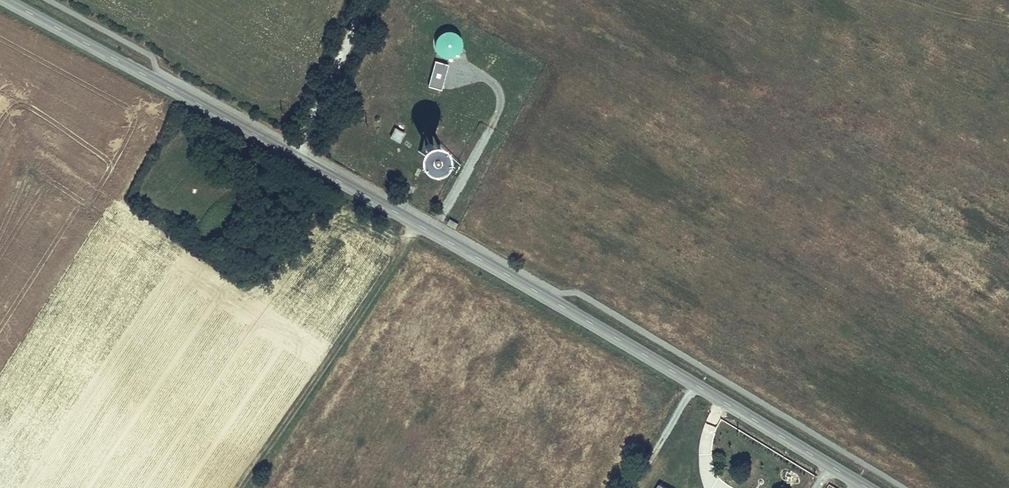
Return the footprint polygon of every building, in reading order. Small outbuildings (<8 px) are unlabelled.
[(431,53),(456,57),(459,37),(435,33),(431,53)] [(448,65),(435,62),(429,88),(442,91),(448,65)] [(404,133),(395,128),(391,137),(399,142),(404,133)] [(672,453),(676,447),(671,443),(667,449),(672,453)]
